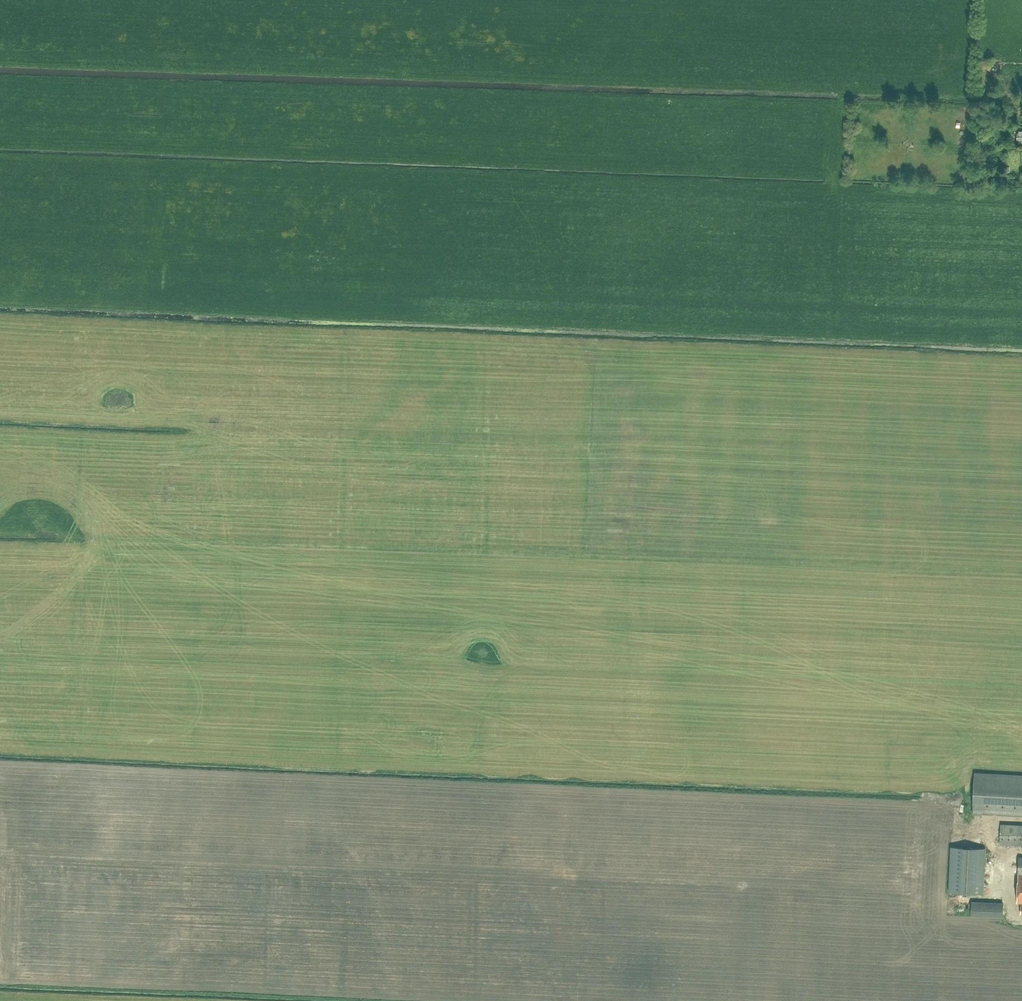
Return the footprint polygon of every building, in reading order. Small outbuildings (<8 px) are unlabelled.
[(974,772),(972,812),(1021,815),(1021,774),(974,772)] [(1021,845),(1021,824),(1000,823),(999,843),(1021,845)] [(949,891),(983,893),(985,848),(951,846),(949,891)] [(1002,903),(972,901),(972,916),(1002,917),(1002,903)]
